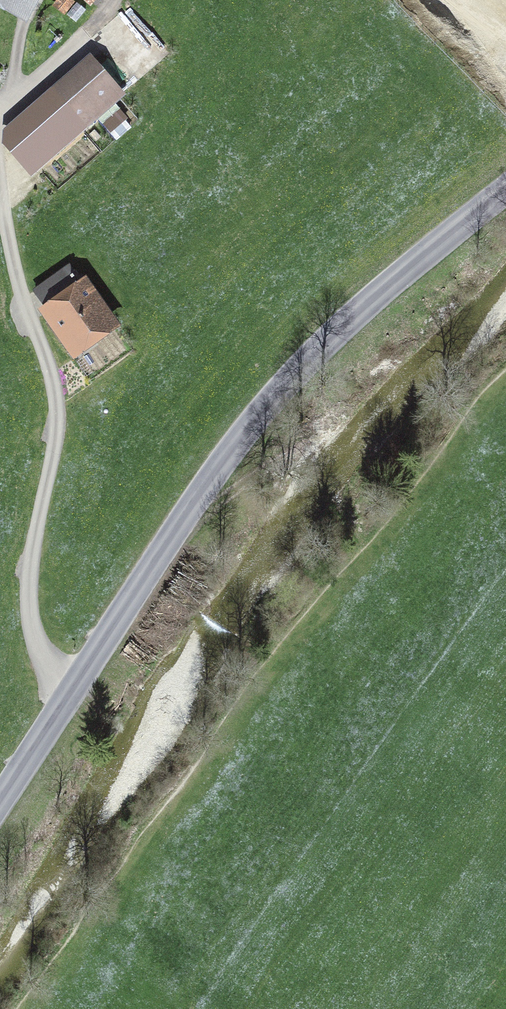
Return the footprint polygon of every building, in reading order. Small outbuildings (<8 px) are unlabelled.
[(13,139),(37,168),(123,95),(98,66),(13,139)] [(41,298),(76,348),(109,325),(74,275),(41,298)]
